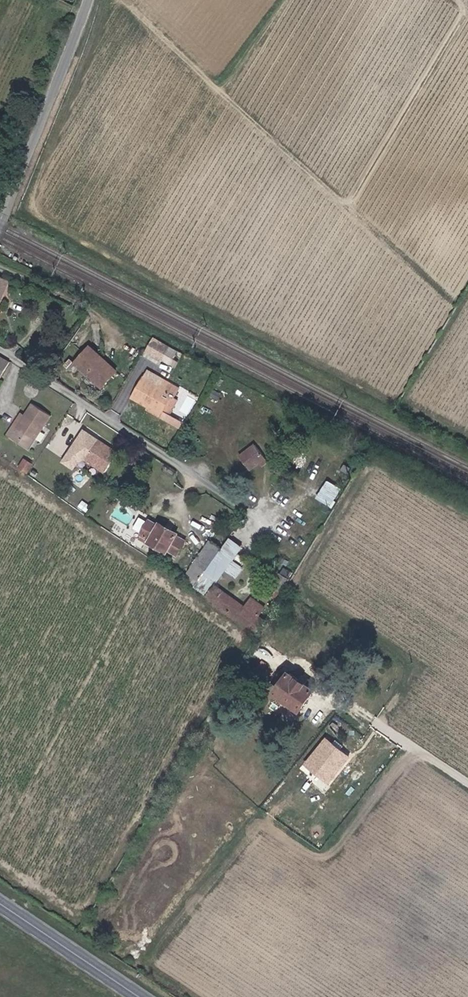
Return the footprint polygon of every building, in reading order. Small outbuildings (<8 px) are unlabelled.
[(0,276),(0,302),(9,280),(0,276)] [(159,361),(167,347),(153,339),(145,353),(159,361)] [(116,373),(89,349),(74,365),(102,389),(116,373)] [(11,360),(0,353),(0,377),(11,360)] [(160,388),(144,378),(132,399),(147,408),(160,415),(171,396),(174,397),(178,390),(163,382),(160,388)] [(52,413),(34,403),(28,414),(14,438),(32,448),(52,413)] [(160,415),(147,408),(145,411),(158,418),(160,415)] [(28,414),(23,412),(10,435),(14,438),(28,414)] [(122,452),(100,438),(88,458),(109,471),(122,452)] [(267,458),(258,445),(244,455),(252,468),(262,461),(267,458)] [(37,463),(28,458),(24,465),(34,470),(37,463)] [(317,497),(332,506),(343,488),(327,479),(317,497)] [(161,523),(152,519),(144,530),(145,532),(142,538),(146,540),(149,536),(179,553),(184,545),(188,539),(181,535),(182,533),(163,521),(161,523)] [(268,621),(217,585),(210,595),(262,631),(268,621)] [(299,677),(290,671),(276,693),(301,709),(314,687),(306,682),(299,677)] [(349,754),(327,738),(309,762),(332,778),(349,754)]
